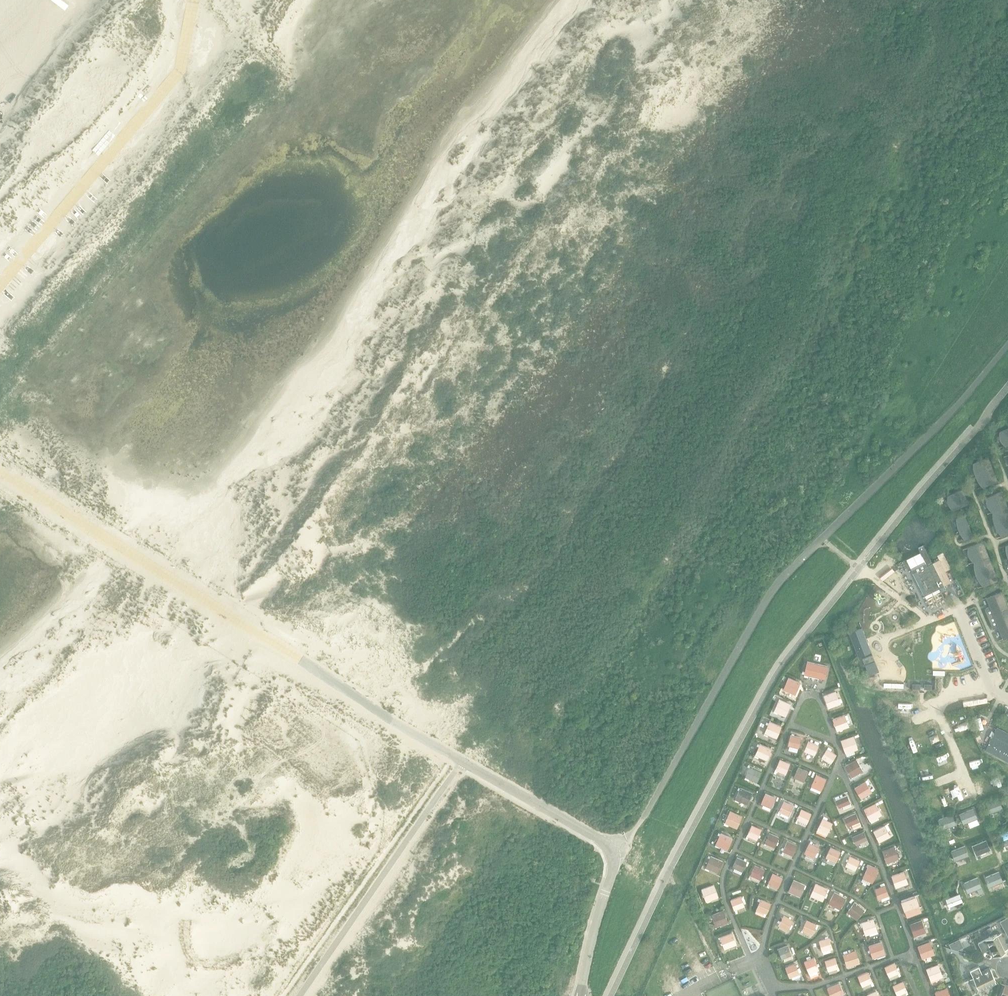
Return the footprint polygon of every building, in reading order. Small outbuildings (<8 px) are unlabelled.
[(999,435),(1005,450),(1007,449),(1007,432),(999,435)] [(988,457),(973,463),(983,487),(998,481),(988,457)] [(963,489),(948,495),(947,499),(948,503),(950,507),(953,510),(968,504),(963,489)] [(1002,491),(986,497),(992,512),(1007,506),(1002,491)] [(992,512),(1002,536),(1007,534),(1007,507),(1007,506),(992,512)] [(961,534),(964,539),(973,536),(964,514),(956,517),(956,523),(958,529),(961,534)] [(983,541),(968,547),(974,562),(989,556),(983,541)] [(920,552),(906,559),(913,572),(916,571),(921,580),(917,581),(920,586),(923,584),(928,593),(939,588),(941,591),(946,589),(944,585),(950,582),(945,571),(951,568),(943,552),(937,555),(939,559),(932,563),(925,548),(923,545),(918,548),(919,550),(920,552)] [(989,556),(974,562),(983,586),(998,580),(989,556)] [(879,576),(882,580),(895,571),(891,566),(879,576)] [(985,609),(987,615),(1007,607),(1007,605),(1002,591),(986,597),(990,607),(985,609)] [(987,615),(993,628),(998,626),(1003,639),(1007,637),(1007,607),(987,615)] [(858,657),(871,652),(861,628),(849,632),(858,657)] [(872,655),(863,659),(865,664),(869,675),(879,671),(873,655),(872,655)] [(825,679),(828,666),(808,661),(805,674),(825,679)] [(878,681),(900,671),(898,667),(877,677),(878,681)] [(796,694),(801,683),(789,678),(784,689),(796,694)] [(930,687),(905,687),(905,696),(910,696),(910,699),(936,699),(936,689),(930,689),(930,687)] [(840,703),(836,692),(824,696),(828,707),(840,703)] [(786,715),(791,704),(779,699),(775,710),(786,715)] [(921,711),(935,706),(932,700),(918,705),(921,711)] [(952,703),(950,712),(956,713),(955,716),(980,721),(982,711),(976,710),(977,708),(952,703)] [(849,726),(845,714),(833,719),(837,730),(849,726)] [(1002,715),(998,724),(1007,729),(1007,719),(1002,715)] [(777,737),(782,726),(770,721),(765,732),(777,737)] [(903,730),(907,740),(922,735),(918,725),(903,730)] [(985,750),(1007,761),(1007,759),(1007,733),(997,727),(988,743),(989,743),(985,750)] [(798,747),(801,738),(790,735),(788,745),(798,747)] [(857,747),(853,736),(841,741),(845,752),(857,747)] [(814,754),(818,745),(808,740),(804,750),(814,754)] [(767,760),(771,749),(760,744),(755,755),(767,760)] [(830,763),(836,754),(827,748),(821,757),(830,763)] [(862,770),(856,759),(845,766),(851,776),(862,770)] [(921,762),(906,783),(914,789),(917,784),(919,785),(934,765),(927,759),(923,764),(921,762)] [(786,773),(789,764),(779,760),(775,769),(786,773)] [(986,763),(961,763),(961,772),(967,772),(967,775),(992,775),(992,765),(986,765),(986,763)] [(757,782),(762,771),(750,766),(746,777),(757,782)] [(804,781),(808,771),(797,767),(793,777),(804,781)] [(821,789),(826,779),(816,774),(811,784),(821,789)] [(871,791),(865,781),(854,788),(860,797),(871,791)] [(996,785),(970,785),(970,794),(976,794),(976,797),(1002,797),(1002,788),(996,788),(996,785)] [(748,804),(752,793),(740,787),(736,798),(748,804)] [(771,807),(775,798),(765,793),(761,803),(771,807)] [(850,802),(847,795),(835,800),(838,807),(850,802)] [(789,815),(793,806),(783,801),(779,811),(789,815)] [(839,808),(841,813),(852,807),(849,802),(839,808)] [(881,814),(875,803),(864,809),(870,820),(881,814)] [(807,823),(811,814),(801,809),(796,819),(807,823)] [(738,826),(742,816),(730,811),(726,821),(738,826)] [(859,821),(855,813),(844,818),(847,826),(859,821)] [(934,817),(924,819),(926,826),(931,825),(933,832),(955,827),(954,820),(950,820),(949,814),(937,816),(934,817)] [(827,833),(832,823),(822,818),(817,828),(827,833)] [(850,831),(862,825),(860,821),(848,826),(850,831)] [(757,839),(761,829),(751,825),(747,834),(757,839)] [(890,836),(884,825),(873,831),(879,842),(890,836)] [(981,833),(982,842),(988,842),(988,844),(1007,842),(1007,833),(1006,830),(981,833)] [(867,839),(863,832),(852,837),(855,844),(867,839)] [(728,849),(733,838),(721,833),(716,844),(728,849)] [(775,847),(779,837),(769,833),(765,842),(775,847)] [(953,844),(950,844),(953,869),(962,868),(962,863),(964,862),(962,837),(952,838),(953,844)] [(792,855),(797,845),(787,840),(782,851),(792,855)] [(814,857),(818,848),(809,843),(804,853),(814,857)] [(836,861),(840,852),(830,847),(826,857),(836,861)] [(898,858),(894,847),(882,851),(886,862),(898,858)] [(985,855),(986,863),(992,862),(992,869),(1007,867),(1007,853),(998,854),(998,853),(995,854),(985,855)] [(718,872),(723,861),(711,856),(706,867),(718,872)] [(855,870),(859,861),(849,856),(845,865),(855,870)] [(743,871),(747,862),(737,857),(732,866),(743,871)] [(760,879),(764,870),(754,865),(750,874),(760,879)] [(874,879),(878,869),(868,865),(864,874),(874,879)] [(908,883),(903,871),(891,876),(895,888),(908,883)] [(778,887),(782,878),(772,873),(768,882),(778,887)] [(944,883),(938,884),(939,893),(964,891),(964,888),(970,888),(969,878),(943,881),(944,883)] [(991,880),(992,888),(998,887),(998,894),(1007,893),(1007,879),(1004,879),(1001,879),(991,880)] [(800,896),(805,885),(793,880),(788,891),(800,896)] [(718,896),(714,884),(702,889),(706,901),(718,896)] [(822,900),(827,889),(815,884),(810,895),(822,900)] [(888,895),(885,886),(875,889),(878,899),(888,895)] [(840,909),(845,898),(834,892),(828,902),(840,909)] [(744,905),(741,896),(730,900),(734,909),(744,905)] [(921,911),(915,896),(901,901),(907,917),(921,911)] [(766,913),(770,903),(761,899),(756,909),(766,913)] [(857,919),(864,909),(854,902),(847,911),(857,919)] [(954,904),(944,904),(944,912),(949,912),(949,919),(972,919),(972,911),(969,911),(969,904),(957,904),(954,904)] [(728,921),(723,910),(711,915),(716,926),(728,921)] [(780,926),(778,929),(785,933),(792,921),(783,916),(778,925),(780,926)] [(1000,921),(1002,924),(1007,936),(1007,917),(1000,921)] [(877,931),(873,919),(861,923),(865,934),(877,931)] [(812,934),(816,925),(806,920),(802,930),(812,934)] [(926,932),(921,920),(909,924),(913,936),(926,932)] [(736,944),(732,932),(720,937),(724,949),(736,944)] [(996,934),(978,943),(983,952),(990,949),(994,956),(1005,951),(996,934)] [(819,941),(822,950),(823,953),(830,950),(829,948),(832,947),(829,938),(819,941)] [(959,938),(949,943),(951,948),(957,950),(964,947),(959,938)] [(885,954),(881,942),(869,946),(873,958),(885,954)] [(934,954),(929,942),(917,947),(922,959),(934,954)] [(792,954),(788,945),(778,949),(782,958),(792,954)] [(859,962),(855,950),(843,955),(847,966),(859,962)] [(838,967),(835,957),(825,961),(829,973),(837,971),(836,968),(838,967)] [(818,969),(815,959),(805,963),(808,973),(818,969)] [(899,972),(894,962),(884,967),(889,976),(899,972)] [(795,963),(785,967),(789,977),(799,973),(795,963)] [(942,976),(938,965),(926,969),(930,981),(942,976)] [(978,966),(970,970),(973,976),(976,982),(972,984),(976,993),(996,983),(994,979),(995,979),(990,968),(981,972),(978,966)] [(872,981),(868,972),(858,976),(863,988),(871,985),(870,982),(872,981)] [(902,982),(892,986),(897,995),(903,995),(908,994),(902,982)] [(839,983),(830,987),(833,995),(843,995),(841,993),(843,992),(839,983)] [(946,987),(935,991),(936,995),(950,995),(946,987)]
